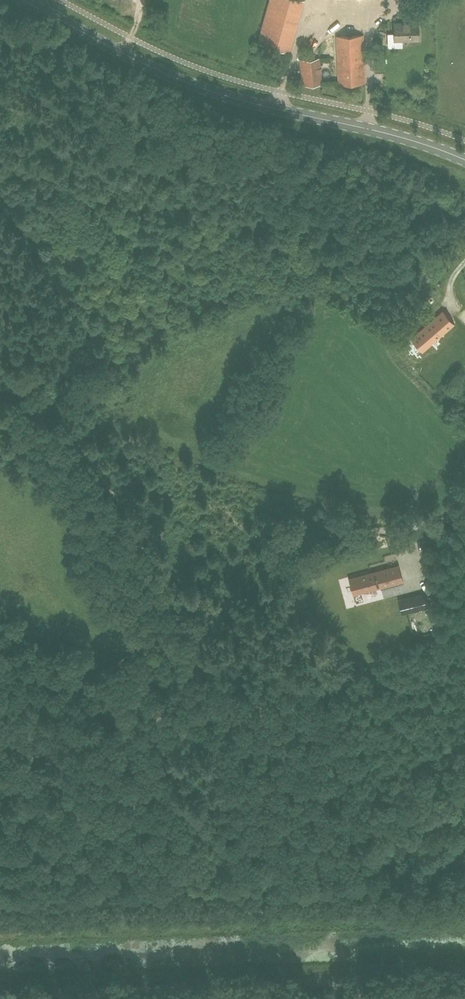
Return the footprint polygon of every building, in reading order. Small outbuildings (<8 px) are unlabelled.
[(254,43),(287,51),(300,0),(265,0),(254,43)] [(418,39),(418,22),(418,15),(415,12),(406,13),(403,15),(404,23),(394,23),(394,40),(418,39)] [(365,83),(363,35),(337,36),(338,84),(365,83)] [(310,59),(299,59),(302,85),(322,84),(320,58),(310,59)] [(433,318),(412,337),(424,351),(453,325),(449,320),(441,311),(433,318)] [(388,567),(351,577),(356,595),(402,582),(398,565),(389,567),(388,567)] [(429,606),(425,593),(404,598),(408,612),(429,606)]
